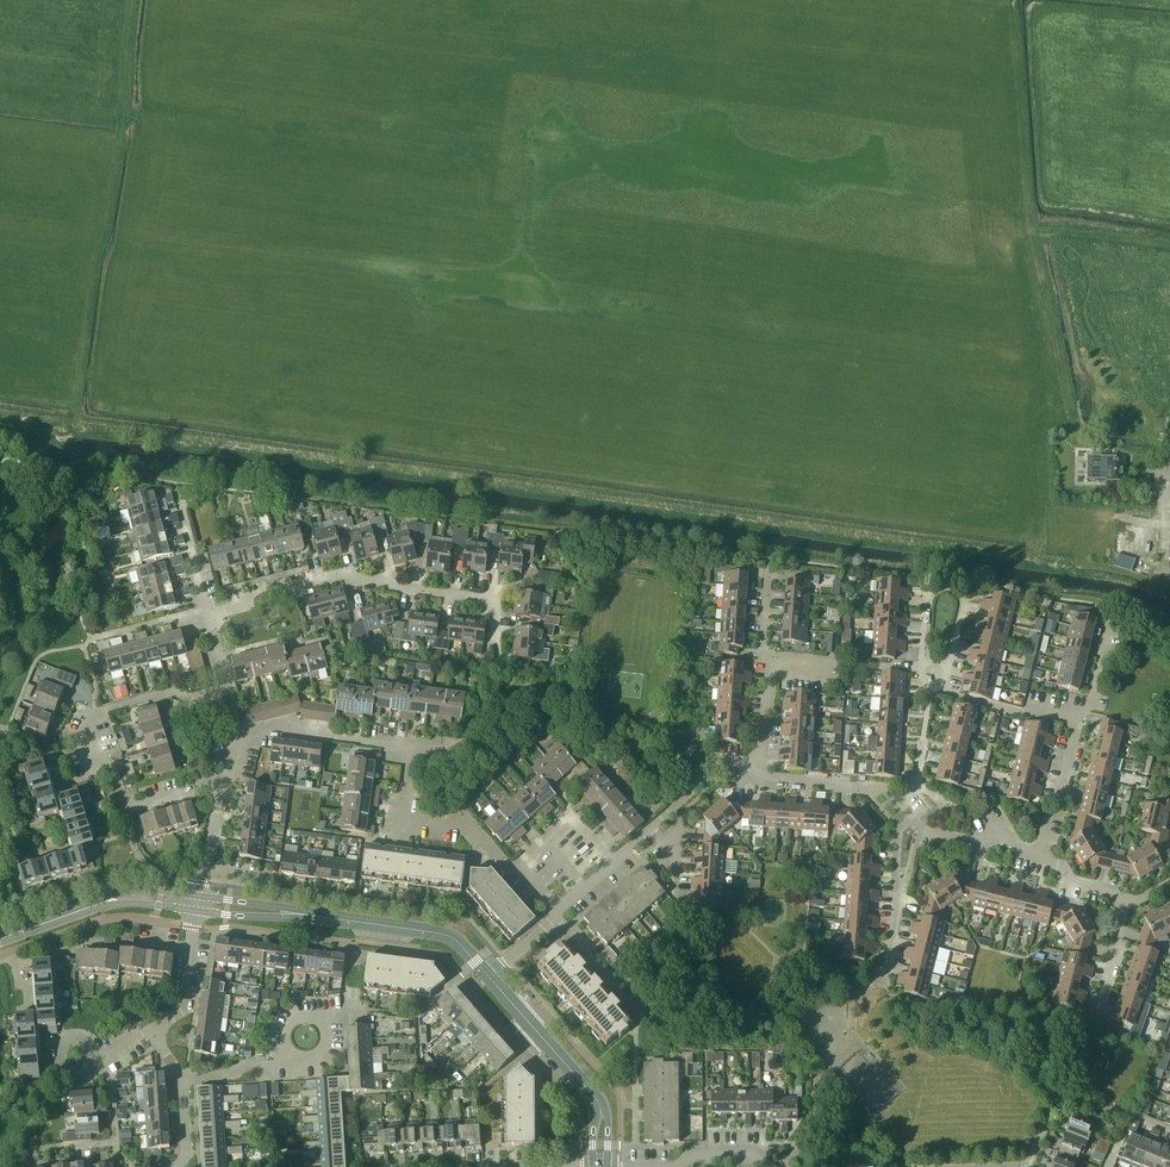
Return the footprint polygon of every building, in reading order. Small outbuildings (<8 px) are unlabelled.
[(1124,481),(1125,459),(1116,459),(1116,456),(1115,456),(1115,459),(1109,459),(1109,456),(1087,456),(1087,457),(1088,457),(1087,478),(1087,480),(1106,480),(1106,481),(1124,481)] [(125,499),(128,510),(160,501),(158,490),(125,499)] [(128,510),(130,520),(163,512),(160,501),(128,510)] [(97,509),(98,516),(105,514),(104,507),(97,509)] [(130,520),(133,530),(166,522),(163,512),(130,520)] [(334,528),(324,530),(331,556),(342,554),(336,533),(345,531),(350,529),(347,519),(345,512),(344,512),(338,514),(331,516),(334,528)] [(371,528),(361,531),(368,557),(378,554),(374,537),(388,534),(383,517),(369,521),(371,528)] [(352,518),(347,519),(350,529),(345,531),(346,536),(350,535),(357,560),(368,557),(361,531),(356,532),(352,518)] [(320,559),(331,556),(324,530),(314,533),(311,521),(303,523),(307,540),(315,539),(320,559)] [(136,541),(169,532),(166,522),(133,530),(136,541)] [(408,532),(398,535),(405,561),(416,559),(412,542),(422,539),(423,540),(425,525),(417,524),(417,522),(406,525),(408,532)] [(427,569),(438,570),(441,543),(431,542),(433,526),(431,525),(425,525),(423,540),(423,542),(430,543),(427,569)] [(99,540),(108,537),(106,527),(96,529),(99,540)] [(298,527),(285,530),(291,552),(304,548),(298,527)] [(452,546),(459,547),(461,530),(454,529),(452,545),(441,543),(438,570),(449,572),(452,546)] [(278,555),(291,552),(285,530),(273,533),(278,555)] [(469,531),(461,530),(459,547),(466,548),(463,569),(474,571),(478,544),(467,543),(469,531)] [(136,541),(139,551),(171,543),(169,532),(136,541)] [(266,558),(278,555),(273,533),(260,537),(266,558)] [(488,551),(495,552),(497,534),(489,533),(488,545),(478,544),(474,571),(485,572),(488,551)] [(499,570),(510,571),(514,544),(503,543),(504,535),(497,534),(495,552),(501,553),(499,570)] [(405,561),(398,535),(388,538),(395,564),(405,561)] [(253,562),(266,558),(260,537),(248,540),(253,562)] [(533,557),(535,540),(525,538),(524,546),(514,544),(510,571),(521,573),(523,558),(533,559),(533,557)] [(241,565),(253,562),(248,540),(235,543),(241,565)] [(171,543),(139,551),(141,562),(174,554),(171,543)] [(228,568),(241,565),(235,543),(223,547),(228,568)] [(216,572),(228,568),(223,547),(210,550),(216,572)] [(100,561),(109,559),(106,550),(97,552),(100,561)] [(103,571),(111,569),(109,560),(100,562),(103,571)] [(136,571),(139,582),(172,573),(169,562),(136,571)] [(518,592),(517,603),(548,607),(550,597),(553,597),(556,573),(538,571),(535,594),(518,592)] [(172,573),(139,582),(142,592),(174,583),(172,573)] [(725,573),(724,585),(747,587),(747,584),(748,574),(725,573)] [(91,579),(94,592),(105,590),(102,577),(91,579)] [(786,593),(809,595),(810,582),(787,580),(786,593)] [(877,593),(908,596),(909,590),(899,589),(900,582),(877,580),(877,582),(871,581),(871,591),(877,591),(877,593)] [(174,583),(142,592),(144,602),(177,594),(174,583)] [(724,585),(723,597),(746,599),(746,590),(753,590),(754,584),(747,584),(747,587),(724,585)] [(343,590),(330,593),(335,614),(349,610),(343,590)] [(335,614),(330,593),(317,597),(310,599),(313,609),(318,627),(325,625),(323,617),(335,614)] [(808,607),(809,595),(786,593),(786,603),(785,605),(808,607)] [(908,601),(908,596),(877,593),(876,606),(898,608),(898,601),(908,601)] [(177,594),(144,602),(147,613),(180,605),(177,594)] [(982,605),(1013,613),(1016,600),(995,594),(993,602),(983,599),(982,605)] [(723,597),(722,610),(745,611),(745,609),(746,599),(723,597)] [(374,607),(380,627),(393,624),(392,620),(400,618),(396,602),(388,604),(374,607)] [(785,608),(785,617),(807,619),(808,607),(785,605),(786,603),(773,602),(773,607),(785,608)] [(548,607),(517,603),(515,614),(537,617),(536,624),(553,626),(553,625),(558,626),(559,619),(547,618),(548,607)] [(988,620),(1010,625),(1013,613),(982,605),(981,611),(990,613),(988,620)] [(897,615),(898,608),(876,606),(875,619),(906,621),(907,616),(897,615)] [(358,623),(362,640),(370,639),(368,631),(380,627),(374,607),(361,610),(364,621),(358,623)] [(1074,614),(1071,626),(1093,632),(1094,629),(1098,611),(1086,608),(1084,616),(1074,614)] [(722,610),(722,622),(744,623),(745,614),(757,615),(758,609),(745,609),(745,611),(722,610)] [(828,609),(827,620),(839,621),(840,610),(828,609)] [(423,635),(425,614),(412,612),(410,624),(404,623),(402,641),(416,643),(417,634),(423,635)] [(425,614),(423,635),(435,637),(434,648),(441,649),(444,632),(437,631),(439,616),(425,614)] [(777,632),(784,633),(784,630),(807,631),(807,619),(785,617),(784,627),(777,627),(777,632)] [(450,639),(463,641),(465,620),(452,618),(450,633),(444,632),(441,649),(448,650),(450,639)] [(906,627),(906,621),(875,619),(874,632),(896,633),(897,626),(906,627)] [(479,622),(465,620),(463,641),(475,642),(474,654),(481,655),(484,637),(486,622),(479,622)] [(976,630),(1007,638),(1010,625),(988,620),(987,627),(977,624),(976,630)] [(394,640),(402,641),(404,623),(397,622),(394,640)] [(722,622),(721,634),(744,635),(743,639),(750,639),(750,633),(744,633),(744,623),(722,622)] [(362,640),(358,623),(351,625),(355,642),(362,640)] [(518,628),(516,639),(543,643),(543,642),(551,643),(553,626),(536,624),(535,630),(518,628)] [(186,654),(184,643),(181,633),(174,634),(171,625),(166,626),(174,657),(186,654)] [(174,657),(166,626),(160,628),(163,637),(155,639),(161,661),(174,657)] [(1100,631),(1094,629),(1093,632),(1071,626),(1068,638),(1090,643),(1093,634),(1099,636),(1100,631)] [(806,644),(807,631),(784,630),(784,633),(783,642),(806,644)] [(982,645),(1004,650),(1007,638),(976,630),(974,635),(984,638),(982,645)] [(161,661),(155,639),(148,641),(146,631),(140,633),(149,664),(161,661)] [(896,641),(896,633),(874,632),(873,645),(905,647),(905,641),(896,641)] [(149,664),(140,633),(135,634),(137,644),(131,646),(136,667),(149,664)] [(743,648),(743,639),(744,635),(721,634),(720,644),(710,644),(710,651),(706,651),(706,655),(716,656),(717,652),(737,653),(737,648),(743,648)] [(836,654),(837,637),(828,636),(827,653),(836,654)] [(136,667),(131,646),(124,648),(121,638),(116,639),(124,671),(136,667)] [(1068,638),(1065,650),(1087,655),(1090,643),(1068,638)] [(124,671),(116,639),(110,641),(113,651),(105,652),(111,674),(124,671)] [(197,639),(190,641),(194,655),(201,653),(197,639)] [(542,649),(543,643),(516,639),(515,650),(532,652),(531,660),(548,662),(550,650),(542,649)] [(194,655),(190,641),(184,643),(186,654),(187,657),(194,655)] [(849,651),(849,643),(842,643),(841,651),(849,651)] [(1034,657),(1037,645),(1035,645),(1030,644),(1027,655),(1034,657)] [(904,653),(905,647),(873,645),(872,658),(894,660),(895,652),(904,653)] [(970,655),(1001,663),(1004,650),(982,645),(980,652),(971,649),(970,655)] [(286,655),(287,655),(284,646),(267,650),(273,673),(290,669),(286,655)] [(319,676),(318,672),(327,669),(321,646),(304,651),(310,674),(311,678),(319,676)] [(273,673),(267,650),(249,655),(255,678),(273,673)] [(1085,667),(1087,655),(1065,650),(1062,662),(1085,667)] [(310,674),(304,651),(287,655),(286,655),(290,669),(292,678),(310,674)] [(187,657),(189,664),(203,660),(201,653),(194,655),(187,657)] [(255,678),(249,655),(232,659),(238,683),(255,678)] [(976,670),(998,675),(1001,663),(970,655),(968,660),(978,663),(976,670)] [(1031,670),(1034,658),(1027,656),(1024,668),(1031,670)] [(205,667),(203,660),(189,664),(191,671),(205,667)] [(408,662),(406,672),(414,673),(415,663),(408,662)] [(1062,662),(1059,673),(1082,679),(1081,682),(1087,683),(1089,678),(1082,676),(1085,667),(1062,662)] [(720,663),(719,676),(751,678),(752,673),(742,672),(743,664),(720,663)] [(191,671),(193,678),(207,674),(205,667),(191,671)] [(1031,670),(1024,668),(1022,678),(1028,680),(1031,670)] [(963,680),(994,688),(998,675),(976,670),(974,677),(965,674),(963,680)] [(904,687),(905,674),(883,672),(882,686),(904,687)] [(1082,679),(1059,673),(1057,684),(1056,686),(1079,691),(1081,682),(1082,679)] [(193,678),(193,679),(194,684),(208,680),(207,674),(193,678)] [(75,680),(62,675),(59,683),(72,688),(75,680)] [(751,684),(751,678),(719,676),(719,689),(741,691),(741,683),(751,684)] [(970,695),(991,701),(994,688),(963,680),(962,685),(971,688),(970,695)] [(64,690),(45,682),(40,681),(35,693),(40,695),(59,703),(64,690)] [(1028,683),(1021,681),(1018,693),(1025,695),(1028,683)] [(376,683),(375,691),(375,692),(373,707),(374,707),(373,715),(380,716),(381,708),(391,709),(394,686),(376,683)] [(35,687),(28,684),(26,689),(33,692),(35,687)] [(114,689),(117,700),(129,697),(126,685),(114,689)] [(400,719),(407,720),(412,688),(394,686),(391,709),(401,711),(400,719)] [(903,700),(904,687),(882,686),(881,699),(903,700)] [(345,720),(353,721),(358,689),(340,687),(336,710),(347,712),(345,720)] [(416,713),(426,714),(429,690),(412,688),(407,720),(415,721),(416,713)] [(33,692),(26,689),(24,695),(30,697),(33,692)] [(375,691),(358,689),(353,721),(361,722),(362,714),(373,715),(374,707),(373,707),(375,692),(375,691)] [(740,698),(741,691),(719,689),(718,702),(749,704),(750,698),(740,698)] [(435,724),(443,725),(447,693),(429,690),(426,714),(436,715),(435,724)] [(783,705),(815,707),(816,693),(794,692),(793,700),(784,699),(783,705)] [(465,695),(447,693),(443,725),(451,726),(452,718),(462,719),(465,695)] [(55,715),(59,703),(40,695),(35,707),(55,715)] [(1014,705),(1021,707),(1023,699),(1016,697),(1014,705)] [(902,713),(903,700),(881,699),(880,712),(902,713)] [(150,709),(149,705),(148,702),(137,705),(139,713),(137,713),(141,726),(161,720),(157,707),(150,709)] [(300,709),(299,702),(290,705),(292,712),(300,709),(302,717),(308,718),(309,710),(300,709)] [(718,702),(717,715),(739,716),(739,709),(749,710),(749,704),(718,702)] [(952,717),(973,723),(977,710),(955,704),(952,717)] [(792,718),(814,720),(815,707),(783,705),(783,710),(793,711),(792,718)] [(35,707),(30,719),(50,727),(55,715),(35,707)] [(25,711),(18,708),(16,713),(23,716),(25,711)] [(266,718),(275,716),(273,709),(264,711),(266,718)] [(264,711),(255,714),(257,721),(266,718),(264,711)] [(901,726),(902,713),(880,712),(879,724),(901,726)] [(23,716),(16,713),(14,719),(21,721),(23,716)] [(336,714),(327,713),(326,720),(335,721),(336,714)] [(738,723),(739,716),(717,715),(710,714),(709,727),(748,730),(748,724),(738,723)] [(949,730),(970,735),(973,723),(952,717),(949,730)] [(782,730),(814,732),(814,720),(792,718),(792,725),(782,724),(782,730)] [(45,739),(50,727),(30,719),(25,731),(45,739)] [(1007,730),(1010,721),(1002,719),(1000,728),(1007,730)] [(1103,719),(1098,740),(1119,745),(1122,733),(1137,737),(1139,728),(1103,719)] [(165,732),(161,720),(141,726),(145,738),(165,732)] [(1026,722),(1023,735),(1053,742),(1055,737),(1046,735),(1047,727),(1026,722)] [(878,737),(901,739),(901,726),(879,724),(878,737)] [(705,740),(737,742),(738,735),(747,735),(748,730),(709,727),(708,733),(705,732),(704,733),(703,734),(702,735),(702,737),(703,739),(705,740)] [(790,744),(813,745),(814,732),(782,730),(781,736),(791,737),(790,744)] [(946,742),(967,748),(970,735),(949,730),(946,742)] [(148,751),(168,745),(165,732),(145,738),(148,751)] [(1052,748),(1053,742),(1023,735),(1019,747),(1041,753),(1043,746),(1052,748)] [(900,752),(901,739),(878,737),(869,737),(868,749),(877,750),(900,752)] [(271,762),(283,763),(286,741),(274,740),(271,762)] [(1098,740),(1095,752),(1116,758),(1119,745),(1098,740)] [(283,763),(295,765),(298,743),(286,741),(283,763)] [(942,755),(964,760),(967,748),(946,742),(942,755)] [(295,765),(307,767),(310,745),(298,743),(295,765)] [(780,756),(812,758),(813,745),(790,744),(790,751),(780,750),(780,756)] [(152,763),(172,757),(168,745),(148,751),(152,763)] [(323,746),(310,745),(307,767),(320,768),(323,746)] [(547,758),(563,776),(570,770),(576,776),(586,767),(580,760),(576,764),(560,747),(547,758)] [(1039,760),(1041,753),(1019,747),(1016,760),(1047,767),(1049,762),(1039,760)] [(899,765),(900,752),(877,750),(876,763),(899,765)] [(1095,752),(1092,765),(1113,770),(1116,758),(1095,752)] [(373,780),(373,773),(375,764),(380,765),(381,755),(367,753),(366,761),(351,759),(349,776),(373,780)] [(505,753),(499,758),(505,764),(510,758),(505,753)] [(939,767),(961,773),(964,760),(942,755),(939,767)] [(789,770),(811,771),(812,758),(780,756),(779,762),(789,762),(789,770)] [(172,757),(152,763),(156,776),(176,770),(172,757)] [(549,788),(550,788),(563,776),(547,758),(533,771),(539,778),(540,778),(549,788)] [(1046,773),(1047,767),(1016,760),(1013,772),(1035,778),(1037,771),(1046,773)] [(27,777),(47,771),(44,762),(24,768),(27,777)] [(898,778),(899,765),(876,763),(867,762),(866,775),(876,776),(898,778)] [(1092,765),(1088,777),(1110,783),(1113,770),(1092,765)] [(584,804),(608,783),(596,769),(592,773),(586,767),(576,776),(581,783),(578,785),(585,793),(579,798),(584,804)] [(936,780),(958,786),(961,773),(939,767),(936,780)] [(29,785),(49,779),(47,771),(27,777),(29,785)] [(1033,785),(1035,778),(1013,772),(1010,785),(1041,792),(1042,787),(1033,785)] [(127,773),(120,775),(124,789),(131,787),(128,778),(126,779),(125,775),(127,773)] [(269,773),(268,782),(276,783),(277,774),(269,773)] [(333,774),(324,773),(323,780),(332,782),(333,774)] [(371,790),(373,780),(349,776),(348,787),(341,786),(340,793),(347,794),(346,795),(378,799),(379,791),(371,790)] [(1107,795),(1110,783),(1088,777),(1085,790),(1107,795)] [(526,789),(548,813),(554,808),(548,802),(556,795),(550,788),(549,788),(540,778),(539,778),(526,789)] [(32,793),(52,787),(49,779),(29,785),(32,793)] [(480,790),(486,784),(482,779),(476,785),(480,790)] [(66,789),(68,795),(84,849),(86,848),(88,852),(91,851),(90,846),(89,844),(94,842),(79,792),(89,789),(87,782),(66,789)] [(250,783),(248,796),(270,799),(272,786),(250,783)] [(602,812),(620,796),(608,783),(584,804),(589,810),(595,805),(602,812)] [(1040,798),(1041,792),(1010,785),(1007,798),(1029,803),(1030,796),(1040,798)] [(34,801),(54,796),(52,787),(32,793),(34,801)] [(542,819),(548,813),(526,789),(513,801),(529,819),(536,812),(542,819)] [(1085,790),(1082,802),(1104,808),(1107,795),(1085,790)] [(84,849),(68,795),(59,798),(74,848),(81,846),(82,848),(82,849),(84,849)] [(377,807),(378,799),(346,795),(344,812),(368,816),(369,806),(377,807)] [(466,795),(460,800),(468,809),(474,804),(466,795)] [(744,803),(743,818),(750,819),(750,826),(763,827),(766,795),(760,795),(759,804),(744,803)] [(766,795),(763,827),(776,828),(778,806),(771,805),(771,796),(766,795)] [(37,810),(56,804),(54,796),(34,801),(37,810)] [(268,811),(270,799),(248,796),(246,808),(268,811)] [(608,831),(632,810),(620,796),(602,812),(609,820),(602,825),(608,831)] [(181,802),(174,804),(175,809),(158,814),(157,809),(149,811),(151,816),(142,819),(148,841),(198,826),(195,815),(202,813),(197,797),(190,799),(192,804),(183,807),(181,802)] [(778,806),(776,828),(789,829),(791,797),(786,797),(785,806),(778,806)] [(791,797),(789,829),(802,830),(803,807),(796,807),(797,797),(791,797)] [(815,830),(817,799),(811,798),(810,808),(803,807),(802,830),(815,830)] [(713,808),(730,827),(740,818),(743,818),(744,803),(732,802),(729,805),(723,799),(713,808)] [(836,825),(837,810),(822,809),(823,799),(817,799),(815,830),(814,836),(828,837),(828,831),(829,824),(836,825)] [(1167,823),(1169,816),(1169,817),(1169,802),(1161,800),(1159,807),(1146,804),(1143,817),(1167,823)] [(107,801),(98,803),(101,813),(110,810),(107,801)] [(499,813),(521,837),(527,832),(521,826),(529,819),(513,801),(499,813)] [(1082,802),(1077,822),(1092,826),(1093,819),(1101,821),(1104,808),(1082,802)] [(44,817),(59,813),(56,804),(37,810),(39,818),(29,821),(31,828),(46,823),(44,817)] [(267,823),(268,811),(246,808),(245,820),(267,823)] [(704,838),(719,839),(720,836),(730,827),(713,808),(703,817),(709,823),(705,826),(704,838)] [(849,835),(867,819),(858,809),(852,814),(849,811),(837,810),(836,825),(840,825),(849,835)] [(632,810),(608,831),(613,837),(619,831),(626,839),(644,823),(632,810)] [(366,825),(368,816),(344,812),(342,830),(374,835),(375,827),(366,825)] [(521,837),(499,813),(486,825),(502,843),(509,836),(515,842),(521,837)] [(1165,830),(1167,823),(1143,817),(1140,830),(1153,833),(1151,841),(1166,844),(1169,831),(1165,830)] [(867,819),(849,835),(857,845),(857,849),(872,850),(873,837),(870,834),(876,829),(867,819)] [(265,835),(267,823),(245,820),(243,832),(265,835)] [(325,832),(326,822),(318,821),(316,830),(325,832)] [(1070,842),(1077,854),(1098,841),(1091,830),(1092,826),(1077,822),(1074,834),(1077,838),(1070,842)] [(285,826),(277,825),(276,833),(284,834),(285,826)] [(264,847),(265,835),(243,832),(242,844),(264,847)] [(719,839),(704,838),(704,845),(719,847),(719,839)] [(1093,865),(1105,868),(1108,853),(1105,852),(1098,841),(1077,854),(1083,865),(1090,861),(1093,865)] [(1150,844),(1139,851),(1151,872),(1163,865),(1159,859),(1163,856),(1166,844),(1151,841),(1150,844)] [(262,860),(264,847),(242,844),(240,857),(262,860)] [(693,858),(725,860),(726,847),(719,847),(704,845),(703,853),(694,852),(693,858)] [(282,874),(294,876),(297,854),(298,847),(286,846),(285,852),(282,874)] [(362,879),(395,883),(399,853),(366,849),(362,879)] [(872,850),(857,849),(857,856),(871,857),(872,850)] [(92,857),(85,859),(82,850),(73,852),(79,873),(95,868),(92,857)] [(1140,879),(1151,872),(1139,851),(1127,858),(1123,857),(1120,872),(1132,875),(1136,872),(1140,879)] [(73,852),(64,855),(70,875),(79,873),(73,852)] [(395,883),(428,888),(432,858),(399,853),(395,883)] [(1105,868),(1112,870),(1116,855),(1108,853),(1105,868)] [(297,854),(294,876),(306,877),(309,855),(297,854)] [(778,854),(778,862),(786,863),(786,855),(778,854)] [(70,875),(64,855),(55,858),(61,878),(70,875)] [(306,877),(318,879),(321,857),(309,855),(306,877)] [(1112,870),(1120,872),(1123,857),(1116,855),(1112,870)] [(848,869),(880,871),(881,865),(871,865),(871,857),(857,856),(849,856),(848,869)] [(318,879),(330,881),(333,859),(321,857),(318,879)] [(791,857),(790,865),(799,866),(799,865),(800,858),(791,857)] [(55,858),(46,860),(52,880),(61,878),(55,858)] [(462,892),(466,862),(432,858),(428,888),(462,892)] [(703,865),(702,872),(724,873),(725,860),(693,858),(693,864),(703,865)] [(809,858),(800,858),(799,865),(809,866),(809,858)] [(330,881),(342,882),(346,860),(333,859),(330,881)] [(52,880),(46,860),(38,863),(44,883),(52,880)] [(346,860),(342,882),(355,884),(358,862),(346,860)] [(38,863),(29,866),(35,886),(44,883),(38,863)] [(35,886),(29,866),(19,868),(25,888),(35,886)] [(666,894),(663,890),(656,882),(658,880),(651,871),(648,874),(643,867),(628,881),(627,880),(617,888),(618,889),(613,893),(636,920),(666,894)] [(847,881),(870,883),(870,876),(880,877),(880,871),(848,869),(847,881)] [(489,872),(471,871),(470,889),(467,892),(489,917),(511,897),(489,872)] [(724,873),(702,872),(702,879),(692,878),(692,884),(724,886),(724,873)] [(951,875),(939,882),(952,903),(963,896),(967,897),(971,883),(958,880),(955,882),(951,875)] [(985,886),(978,885),(974,899),(972,906),(985,909),(993,879),(987,877),(985,886)] [(998,912),(1003,891),(996,889),(999,880),(993,879),(985,909),(998,912)] [(761,881),(748,880),(747,888),(760,889),(761,881)] [(847,895),(878,897),(879,891),(869,890),(870,883),(847,881),(847,895)] [(940,910),(952,903),(939,882),(928,889),(932,896),(928,898),(925,910),(939,914),(940,910)] [(971,883),(967,897),(974,899),(978,885),(971,883)] [(998,912),(1010,916),(1018,885),(1012,883),(1010,893),(1003,891),(998,912)] [(724,886),(692,884),(691,889),(701,890),(700,906),(726,908),(726,899),(723,898),(724,886)] [(1023,919),(1028,897),(1021,895),(1023,886),(1018,885),(1010,916),(1023,919)] [(1023,919),(1035,922),(1043,891),(1037,890),(1035,899),(1028,897),(1023,919)] [(400,891),(398,902),(406,903),(408,892),(400,891)] [(1048,925),(1050,918),(1054,904),(1046,902),(1048,892),(1043,891),(1035,922),(1048,925)] [(607,945),(636,920),(613,893),(608,898),(607,897),(598,905),(599,906),(584,919),(589,925),(587,927),(594,936),(597,934),(607,945)] [(878,902),(878,897),(847,895),(846,907),(868,909),(868,902),(878,902)] [(511,942),(534,922),(511,897),(489,917),(511,942)] [(1061,905),(1054,904),(1050,918),(1057,920),(1061,905)] [(1060,921),(1067,932),(1089,919),(1082,908),(1075,912),(1072,908),(1061,905),(1057,920),(1060,921)] [(845,920),(877,922),(877,917),(867,916),(868,909),(846,907),(845,920)] [(1157,912),(1167,935),(1169,933),(1169,909),(1169,907),(1157,912)] [(819,910),(810,910),(809,917),(819,918),(819,910)] [(925,910),(923,917),(938,921),(939,914),(925,910)] [(1167,935),(1157,912),(1145,918),(1148,925),(1144,927),(1140,939),(1154,944),(1155,940),(1167,935)] [(911,928),(942,936),(945,923),(938,921),(923,917),(921,925),(912,922),(911,928)] [(1096,931),(1089,919),(1067,932),(1074,943),(1075,940),(1090,943),(1091,939),(1089,935),(1096,931)] [(844,933),(866,935),(867,927),(876,928),(877,922),(845,920),(844,933)] [(820,924),(809,923),(808,930),(820,931),(820,924)] [(917,943),(939,948),(942,936),(911,928),(909,933),(919,936),(917,943)] [(124,933),(124,935),(123,940),(134,942),(135,935),(124,933)] [(843,946),(875,948),(875,942),(866,942),(866,935),(844,933),(843,946)] [(104,943),(116,945),(117,938),(105,937),(104,943)] [(214,961),(227,963),(230,941),(217,939),(214,961)] [(1133,958),(1154,966),(1159,953),(1152,951),(1154,944),(1140,939),(1138,946),(1133,958)] [(1074,943),(1073,947),(1088,950),(1090,943),(1075,940),(1074,943)] [(227,963),(239,965),(242,943),(230,941),(227,963)] [(239,965),(251,966),(254,944),(242,943),(239,965)] [(906,947),(905,953),(935,961),(939,948),(917,943),(915,950),(906,947)] [(976,954),(979,946),(970,943),(968,952),(976,954)] [(251,966),(263,968),(266,946),(254,944),(251,966)] [(586,969),(587,968),(579,959),(578,959),(564,944),(558,950),(556,947),(547,955),(550,957),(538,967),(561,993),(587,970),(586,969)] [(171,979),(171,976),(174,957),(164,956),(165,951),(157,949),(156,955),(139,952),(139,947),(132,946),(131,951),(122,950),(121,956),(112,955),(113,949),(106,948),(105,953),(83,950),(82,953),(78,952),(76,961),(81,962),(80,973),(119,978),(120,972),(171,979)] [(263,968),(275,970),(278,948),(266,946),(263,968)] [(875,948),(843,946),(842,959),(864,961),(865,953),(874,954),(875,948)] [(619,959),(609,947),(601,954),(611,966),(619,959)] [(1088,950),(1073,947),(1072,954),(1086,958),(1088,950)] [(290,949),(278,948),(275,970),(274,977),(283,978),(283,976),(290,976),(290,972),(287,971),(290,949)] [(293,972),(306,974),(309,952),(296,950),(293,972)] [(321,953),(309,952),(306,974),(318,975),(321,953)] [(1084,965),(1086,958),(1072,954),(1065,952),(1061,965),(1092,973),(1094,967),(1084,965)] [(318,975),(330,977),(333,955),(321,953),(318,975)] [(912,961),(911,968),(932,973),(935,961),(905,953),(903,958),(912,961)] [(330,977),(342,979),(345,957),(333,955),(330,977)] [(1129,971),(1150,978),(1154,966),(1133,958),(1129,971)] [(55,960),(34,962),(36,988),(57,986),(55,961),(55,960)] [(384,992),(397,994),(401,964),(368,960),(364,989),(378,991),(379,986),(385,987),(384,992)] [(971,968),(972,962),(964,960),(962,967),(971,968)] [(397,994),(398,994),(411,996),(412,991),(417,992),(417,996),(431,998),(431,993),(446,983),(435,969),(401,964),(397,994)] [(1091,978),(1092,973),(1061,965),(1058,978),(1080,983),(1082,976),(1091,978)] [(900,972),(898,978),(929,985),(932,973),(911,968),(909,974),(900,972)] [(595,979),(587,970),(561,993),(584,1019),(610,996),(603,988),(604,987),(596,978),(595,979)] [(961,971),(960,978),(967,980),(969,973),(961,971)] [(1125,983),(1146,990),(1150,978),(1129,971),(1125,983)] [(225,978),(225,976),(215,974),(214,981),(224,982),(225,978)] [(645,988),(640,983),(634,976),(626,983),(637,995),(645,988)] [(926,998),(929,985),(898,978),(897,983),(906,986),(904,993),(926,998)] [(1058,978),(1055,990),(1086,998),(1087,992),(1078,990),(1080,983),(1058,978)] [(205,980),(203,992),(225,995),(227,983),(224,982),(214,981),(205,980)] [(1121,995),(1142,1002),(1146,990),(1125,983),(1121,995)] [(57,986),(36,988),(38,1013),(59,1012),(57,986)] [(262,990),(263,1000),(271,1000),(271,990),(262,990)] [(452,990),(437,1003),(446,1013),(461,999),(452,990)] [(1085,1003),(1086,998),(1055,990),(1052,1002),(1049,1001),(1046,1010),(1071,1016),(1075,1001),(1085,1003)] [(203,992),(202,1004),(229,1008),(230,996),(225,995),(203,992)] [(957,993),(953,1009),(960,1011),(964,995),(957,993)] [(1142,1002),(1121,995),(1116,1007),(1137,1014),(1142,1002)] [(612,998),(610,996),(584,1019),(607,1046),(618,1035),(621,1038),(629,1030),(627,1028),(633,1022),(620,1007),(621,1006),(613,997),(612,998)] [(259,1000),(249,999),(248,1007),(258,1008),(259,1000)] [(461,999),(446,1013),(454,1023),(470,1009),(461,999)] [(229,1008),(202,1004),(200,1016),(227,1020),(229,1008)] [(1137,1014),(1116,1007),(1112,1020),(1133,1027),(1137,1014)] [(470,1009),(454,1023),(463,1033),(478,1019),(470,1009)] [(59,1012),(38,1013),(39,1027),(46,1027),(46,1034),(58,1033),(57,1026),(60,1026),(60,1021),(60,1018),(59,1012)] [(23,1087),(35,1086),(34,1079),(40,1079),(35,1014),(14,1015),(19,1081),(23,1080),(23,1087)] [(248,1023),(255,1024),(256,1016),(249,1015),(248,1023)] [(198,1028),(220,1031),(226,1032),(227,1020),(200,1016),(198,1028)] [(478,1019),(463,1033),(471,1042),(487,1029),(478,1019)] [(1159,1022),(1157,1030),(1164,1033),(1167,1024),(1159,1022)] [(351,1040),(371,1039),(370,1029),(374,1029),(374,1025),(350,1026),(351,1040)] [(197,1040),(219,1043),(220,1031),(198,1028),(197,1040)] [(487,1029),(471,1042),(480,1052),(495,1039),(487,1029)] [(1163,1033),(1159,1045),(1164,1047),(1168,1034),(1164,1033),(1163,1033)] [(351,1040),(351,1053),(389,1050),(389,1047),(372,1048),(371,1039),(351,1040)] [(495,1039),(480,1052),(489,1062),(504,1048),(495,1039)] [(195,1053),(217,1056),(219,1043),(197,1040),(195,1053)] [(786,1043),(777,1044),(778,1052),(787,1051),(786,1043)] [(240,1046),(239,1056),(251,1057),(252,1048),(240,1046)] [(504,1048),(489,1062),(497,1072),(513,1058),(504,1048)] [(776,1057),(775,1048),(766,1049),(766,1058),(776,1057)] [(352,1066),(373,1064),(372,1055),(389,1054),(389,1050),(351,1053),(352,1066)] [(1169,1057),(1169,1054),(1163,1052),(1160,1060),(1168,1063),(1169,1057)] [(422,1057),(434,1070),(438,1066),(426,1053),(422,1057)] [(682,1063),(693,1063),(693,1053),(682,1053),(682,1063)] [(679,1103),(679,1063),(664,1064),(664,1060),(652,1060),(652,1064),(644,1064),(644,1103),(679,1103)] [(352,1066),(353,1079),(390,1076),(390,1073),(373,1074),(373,1064),(352,1066)] [(507,1079),(502,1079),(502,1093),(507,1093),(507,1099),(502,1099),(502,1112),(532,1112),(532,1079),(519,1066),(507,1079)] [(143,1075),(144,1088),(166,1087),(165,1074),(156,1075),(155,1067),(140,1068),(140,1076),(143,1075)] [(448,1079),(454,1086),(458,1082),(447,1069),(443,1073),(443,1074),(439,1077),(444,1083),(448,1079)] [(129,1074),(116,1075),(117,1085),(130,1084),(129,1074)] [(354,1092),(374,1091),(374,1081),(391,1079),(390,1076),(353,1079),(354,1092)] [(483,1083),(478,1077),(474,1080),(479,1087),(483,1083)] [(338,1092),(337,1079),(316,1080),(317,1090),(300,1091),(300,1095),(338,1092)] [(266,1083),(259,1084),(260,1092),(260,1097),(267,1097),(266,1083)] [(271,1083),(272,1097),(279,1096),(278,1083),(271,1083)] [(259,1084),(248,1085),(249,1093),(260,1092),(259,1084)] [(202,1101),(239,1099),(239,1095),(222,1096),(221,1086),(201,1088),(202,1101)] [(167,1099),(166,1087),(144,1088),(145,1100),(167,1099)] [(463,1089),(452,1090),(453,1099),(463,1098),(463,1089)] [(724,1113),(724,1090),(711,1090),(711,1092),(711,1098),(711,1113),(721,1113),(724,1113)] [(736,1090),(724,1090),(724,1113),(721,1113),(721,1120),(727,1120),(727,1113),(736,1113),(736,1090)] [(748,1113),(748,1090),(736,1090),(736,1113),(746,1113),(746,1125),(751,1125),(751,1113),(748,1113)] [(758,1090),(748,1090),(748,1113),(751,1113),(760,1113),(760,1090),(758,1090)] [(760,1113),(772,1113),(773,1113),(773,1098),(773,1090),(763,1090),(760,1090),(760,1113)] [(785,1121),(785,1098),(785,1090),(773,1090),(773,1098),(773,1113),(772,1113),(772,1118),(767,1118),(767,1125),(772,1125),(772,1121),(782,1121),(782,1127),(782,1133),(785,1133),(787,1133),(787,1121),(785,1121)] [(78,1114),(106,1112),(106,1104),(96,1104),(95,1101),(94,1102),(93,1091),(70,1093),(71,1107),(74,1107),(75,1114),(78,1114)] [(339,1105),(338,1092),(300,1095),(301,1098),(318,1097),(318,1106),(339,1105)] [(424,1092),(414,1093),(414,1101),(425,1101),(424,1092)] [(386,1094),(375,1095),(376,1104),(386,1103),(386,1094)] [(785,1121),(787,1121),(798,1121),(797,1098),(785,1098),(785,1121)] [(1145,1098),(1142,1105),(1150,1108),(1152,1100),(1145,1098)] [(145,1100),(145,1112),(168,1111),(167,1099),(145,1100)] [(203,1114),(223,1113),(222,1103),(239,1102),(239,1099),(202,1101),(203,1114)] [(267,1109),(266,1101),(256,1102),(256,1110),(267,1109)] [(653,1145),(664,1145),(664,1142),(680,1142),(679,1103),(644,1103),(644,1142),(653,1142),(653,1145)] [(302,1120),(339,1118),(339,1105),(318,1106),(319,1116),(302,1117),(302,1120)] [(120,1115),(126,1114),(129,1114),(128,1107),(119,1107),(120,1115)] [(62,1134),(63,1143),(91,1141),(90,1134),(100,1133),(99,1123),(100,1123),(100,1121),(110,1120),(110,1111),(106,1112),(78,1114),(78,1121),(75,1122),(76,1133),(62,1134)] [(146,1124),(168,1123),(168,1111),(145,1112),(146,1124)] [(532,1146),(532,1112),(502,1112),(502,1126),(507,1126),(507,1132),(502,1132),(502,1146),(532,1146)] [(203,1127),(241,1125),(241,1121),(224,1122),(223,1113),(203,1114),(203,1127)] [(1070,1124),(1066,1133),(1088,1142),(1093,1130),(1090,1129),(1093,1121),(1074,1114),(1071,1121),(1070,1120),(1068,1124),(1070,1124)] [(340,1131),(339,1118),(302,1120),(302,1124),(319,1123),(320,1132),(340,1131)] [(465,1127),(460,1127),(461,1142),(462,1142),(466,1142),(467,1148),(481,1147),(479,1119),(465,1120),(465,1127)] [(1133,1120),(1128,1131),(1132,1132),(1133,1131),(1136,1132),(1140,1123),(1133,1120)] [(446,1128),(441,1128),(442,1143),(447,1143),(448,1149),(462,1148),(462,1142),(461,1142),(460,1127),(460,1121),(446,1122),(446,1128)] [(427,1129),(422,1130),(423,1144),(428,1144),(428,1151),(443,1150),(442,1143),(441,1128),(441,1122),(427,1123),(427,1129)] [(146,1124),(147,1137),(169,1135),(168,1123),(146,1124)] [(408,1131),(403,1131),(402,1131),(403,1146),(404,1146),(409,1145),(409,1152),(423,1151),(423,1144),(422,1130),(422,1123),(407,1124),(408,1131)] [(388,1132),(383,1132),(384,1147),(389,1147),(390,1153),(404,1152),(404,1146),(403,1146),(402,1131),(403,1131),(402,1124),(388,1125),(388,1132)] [(204,1140),(225,1139),(224,1129),(241,1128),(241,1125),(203,1127),(204,1140)] [(385,1153),(384,1147),(383,1132),(383,1126),(369,1127),(369,1133),(363,1133),(364,1148),(370,1148),(371,1154),(385,1153)] [(304,1146),(341,1144),(340,1131),(320,1132),(320,1142),(304,1143),(304,1146)] [(1120,1162),(1130,1166),(1143,1135),(1136,1132),(1133,1131),(1132,1132),(1120,1162)] [(1058,1152),(1077,1160),(1080,1153),(1083,1154),(1088,1142),(1066,1133),(1062,1142),(1061,1142),(1060,1145),(1061,1145),(1058,1152)] [(170,1148),(169,1135),(147,1137),(141,1137),(142,1157),(162,1156),(161,1148),(170,1148)] [(1132,1166),(1142,1166),(1153,1139),(1143,1135),(1130,1166),(1132,1166)] [(1103,1138),(1099,1151),(1108,1154),(1113,1141),(1103,1138)] [(205,1153),(242,1150),(242,1147),(225,1148),(225,1139),(204,1140),(205,1153)] [(1163,1143),(1153,1139),(1142,1166),(1153,1166),(1163,1143)] [(1153,1166),(1165,1166),(1169,1154),(1169,1146),(1163,1143),(1153,1166)] [(342,1157),(341,1144),(304,1146),(304,1150),(321,1148),(321,1158),(342,1157)] [(206,1166),(226,1164),(226,1155),(243,1154),(242,1150),(205,1153),(206,1166)] [(1053,1166),(1075,1166),(1074,1166),(1077,1160),(1058,1152),(1056,1159),(1054,1159),(1053,1162),(1054,1163),(1053,1166)] [(342,1157),(321,1158),(322,1166),(343,1166),(342,1157)]
